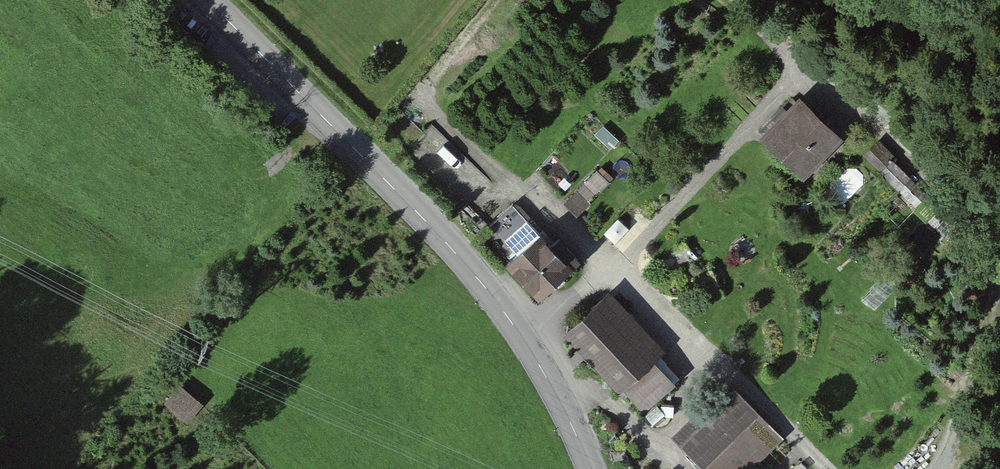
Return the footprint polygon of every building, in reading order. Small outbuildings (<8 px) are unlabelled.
[(759,140),(804,183),(844,141),(799,98),(759,140)] [(602,166),(565,201),(579,216),(616,181),(602,166)] [(505,268),(538,303),(580,264),(559,241),(552,248),(540,236),(505,268)] [(675,386),(654,363),(665,353),(609,293),(563,336),(619,396),(623,392),(645,415),(675,386)] [(784,440),(728,383),(671,438),(702,468),(754,468),(784,440)] [(185,416),(199,402),(184,386),(169,400),(185,416)]
